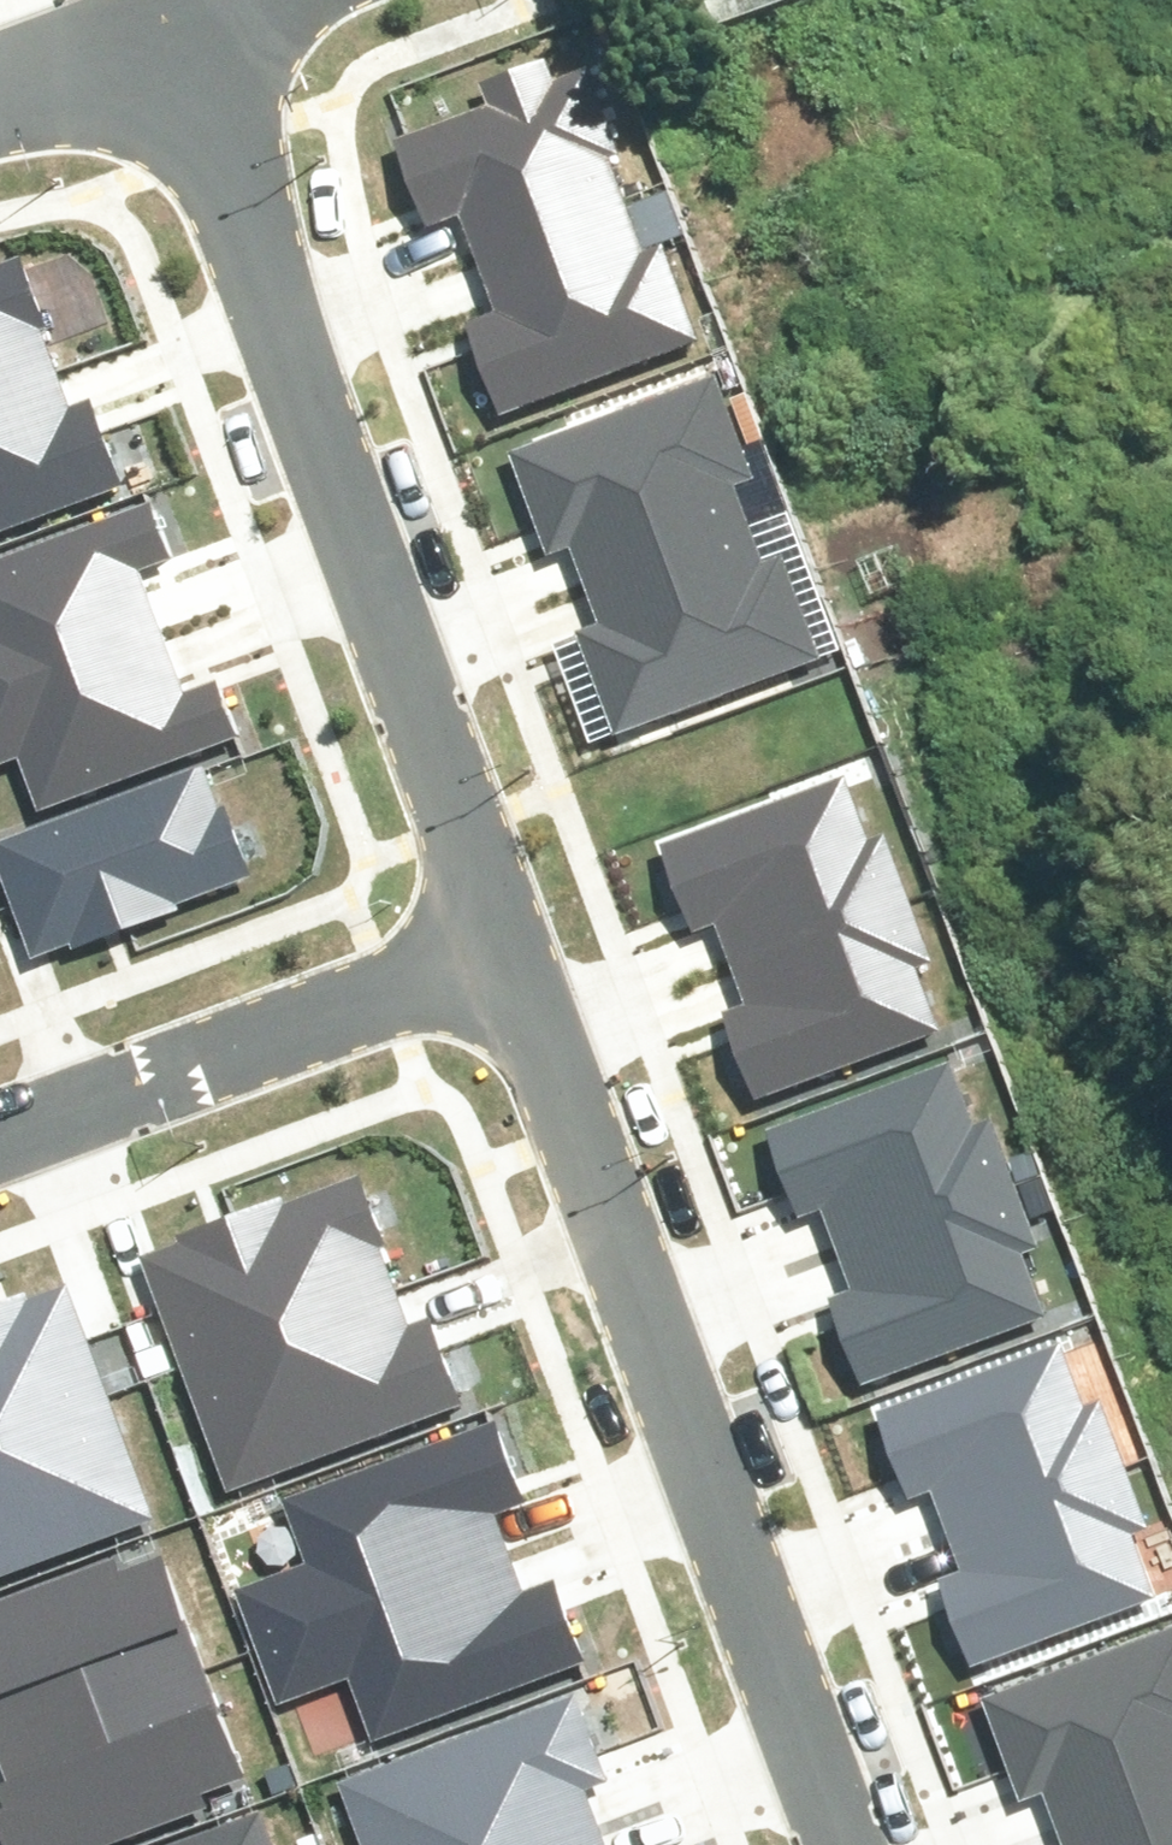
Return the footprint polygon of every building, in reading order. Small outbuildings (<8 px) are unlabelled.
[(702,46),(823,0),(686,0),(702,46)] [(409,131),(446,234),(468,226),(481,261),(646,203),(631,159),(652,152),(618,57),(409,131)] [(493,295),(471,303),(508,406),(717,332),(683,237),(661,245),(646,203),(481,261),(493,295)] [(62,350),(19,243),(0,251),(0,375),(62,350)] [(131,474),(93,380),(77,386),(62,350),(0,375),(0,527),(131,474)] [(519,443),(556,546),(579,538),(591,573),(756,514),(741,471),(762,463),(729,368),(519,443)] [(171,623),(149,560),(183,548),(161,487),(0,544),(0,681),(171,623)] [(603,607),(581,615),(618,718),(827,644),(793,549),(772,557),(756,514),(591,573),(603,607)] [(245,731),(227,680),(195,690),(171,623),(0,681),(0,759),(32,748),(49,798),(245,731)] [(253,868),(212,760),(0,839),(0,861),(33,949),(253,868)] [(673,840),(704,926),(727,918),(740,956),(917,892),(894,828),(873,835),(852,775),(673,840)] [(755,995),(732,1003),(764,1089),(942,1024),(921,965),(941,957),(917,892),(740,956),(755,995)] [(782,1124),(813,1210),(835,1202),(849,1240),(1026,1176),(1002,1112),(982,1119),(961,1059),(782,1124)] [(187,1360),(404,1272),(360,1165),(143,1253),(187,1360)] [(863,1279),(841,1287),(872,1373),(1051,1308),(1029,1249),(1050,1241),(1026,1176),(849,1240),(863,1279)] [(110,1377),(66,1270),(0,1297),(0,1421),(110,1377)] [(240,1489),(473,1396),(435,1301),(419,1308),(404,1272),(187,1360),(240,1489)] [(889,1407),(920,1492),(943,1484),(957,1522),(1133,1459),(1110,1394),(1090,1401),(1068,1342),(889,1407)] [(162,1506),(110,1377),(0,1421),(0,1573),(162,1506)] [(537,1494),(507,1414),(297,1492),(319,1552),(242,1580),(263,1638),(518,1544),(504,1507),(537,1494)] [(971,1561),(948,1569),(980,1655),(1158,1591),(1137,1531),(1157,1524),(1133,1459),(957,1522),(971,1561)] [(128,1540),(0,1589),(0,1723),(3,1732),(215,1650),(172,1538),(133,1553),(128,1540)] [(385,1727),(596,1650),(566,1570),(532,1582),(518,1544),(263,1638),(285,1696),(363,1667),(385,1727)] [(1029,1792),(1051,1784),(1063,1819),(1171,1781),(1171,1625),(992,1689),(1029,1792)] [(225,1790),(220,1777),(259,1763),(215,1650),(3,1732),(25,1789),(2,1798),(21,1844),(84,1844),(225,1790)] [(609,1817),(593,1778),(610,1771),(577,1688),(344,1780),(370,1844),(539,1844),(609,1817)] [(1063,1819),(1073,1844),(1171,1844),(1171,1781),(1063,1819)] [(271,1799),(149,1844),(289,1844),(271,1799)] [(609,1817),(539,1844),(622,1844),(609,1817)]
